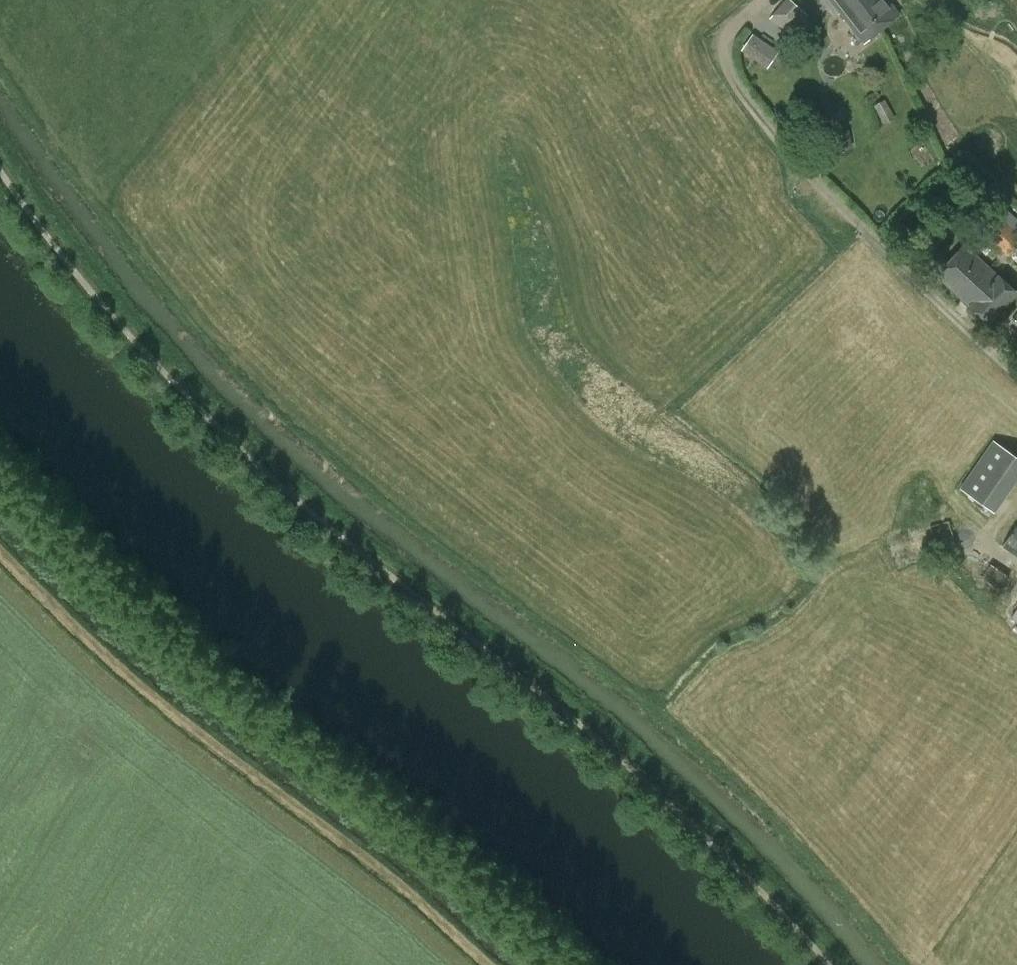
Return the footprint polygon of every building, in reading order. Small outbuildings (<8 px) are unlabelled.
[(809,17),(790,0),(786,0),(769,19),(791,38),(809,17)] [(865,43),(882,29),(900,16),(888,0),(831,0),(865,43)] [(749,39),(741,51),(767,68),(772,60),(764,54),(766,50),(749,39)] [(895,119),(884,100),(874,106),(885,125),(895,119)] [(849,131),(836,133),(839,149),(852,147),(849,131)] [(1009,256),(1016,248),(1016,233),(995,212),(980,229),(1009,256)] [(964,244),(936,275),(970,307),(969,307),(989,325),(1016,295),(1016,292),(964,244)] [(995,514),(1016,482),(1016,457),(993,440),(960,489),(995,514)] [(1002,548),(1016,559),(1016,526),(1002,548)] [(982,579),(1001,592),(1010,578),(992,565),(982,579)]
